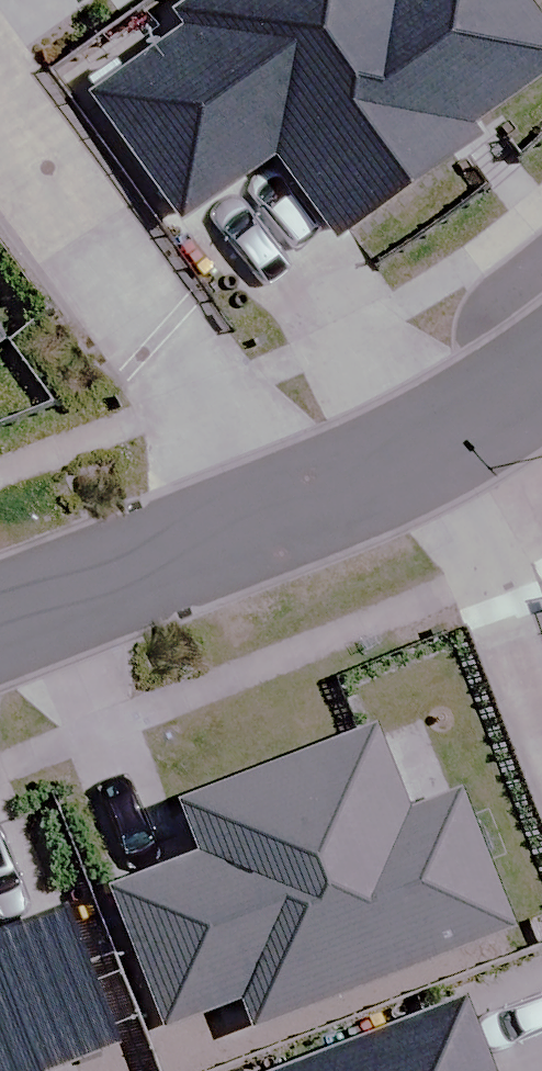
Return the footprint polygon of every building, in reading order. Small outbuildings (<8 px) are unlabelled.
[(89,95),(178,218),(271,152),(332,236),(469,139),(462,129),(541,72),(541,34),(518,0),(192,0),(174,13),(184,27),(89,95)] [(404,816),(370,729),(178,803),(199,857),(114,890),(166,1024),(239,996),(251,1028),(507,930),(455,796),(404,816)] [(58,911),(0,933),(0,1070),(39,1070),(109,1044),(58,911)] [(283,1070),(489,1070),(463,1002),(283,1070)]
